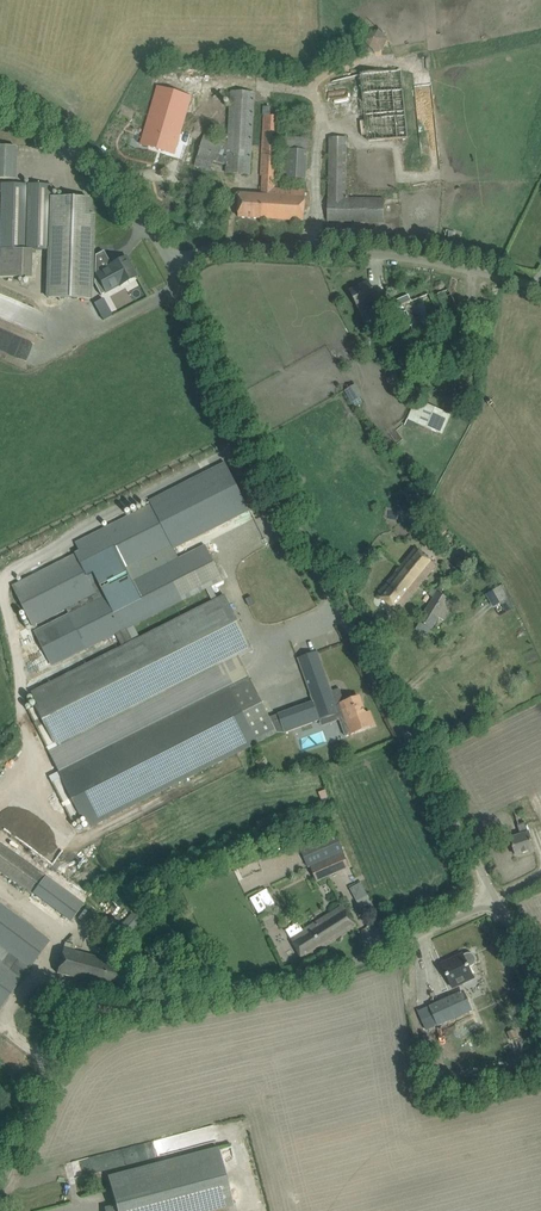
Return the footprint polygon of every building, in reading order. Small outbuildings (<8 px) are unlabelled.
[(368,32),(370,53),(389,51),(387,30),(368,32)] [(325,90),(365,86),(370,140),(409,137),(404,71),(324,78),(325,90)] [(250,174),(251,162),(254,91),(230,90),(228,139),(214,136),(215,130),(207,127),(206,132),(182,126),(190,95),(156,86),(141,144),(188,156),(186,163),(210,170),(213,161),(227,165),(227,173),(250,174)] [(277,177),(281,117),(281,107),(264,106),(263,116),(260,177),(262,177),(261,195),(241,194),(239,217),(304,221),(305,190),(275,189),(276,177),(277,177)] [(305,180),(308,138),(283,136),(281,178),(305,180)] [(384,222),(384,210),(384,200),(348,199),(348,193),(343,193),(344,138),(328,137),(326,220),(384,222)] [(0,145),(0,178),(16,179),(16,146),(0,145)] [(90,198),(52,196),(53,185),(27,184),(3,183),(0,277),(28,278),(30,249),(50,250),(48,298),(90,299),(93,214),(89,214),(90,198)] [(446,229),(444,242),(454,243),(456,231),(446,229)] [(109,266),(93,274),(101,289),(111,284),(110,282),(116,278),(120,286),(137,277),(126,257),(109,266)] [(376,299),(374,293),(368,283),(351,291),(359,307),(364,317),(371,314),(366,304),(376,299)] [(408,302),(412,313),(428,306),(424,296),(408,302)] [(415,400),(408,419),(444,432),(451,413),(415,400)] [(149,501),(151,505),(76,543),(81,552),(56,564),(52,557),(22,572),(26,579),(13,586),(33,624),(65,608),(86,649),(223,580),(205,545),(179,558),(174,548),(194,539),(249,510),(225,462),(149,501)] [(399,612),(406,603),(436,566),(415,549),(385,586),(378,596),(399,612)] [(504,587),(489,593),(494,607),(509,601),(504,587)] [(429,634),(450,600),(437,592),(416,626),(429,634)] [(38,705),(28,710),(50,753),(51,752),(217,669),(253,651),(225,595),(32,692),(38,705)] [(318,651),(298,658),(316,710),(305,715),(308,725),(343,713),(347,722),(351,720),(352,723),(352,722),(356,732),(375,725),(370,712),(366,714),(360,697),(345,702),(340,688),(332,691),(318,651)] [(61,773),(51,778),(74,824),(86,818),(92,828),(278,734),(249,677),(227,688),(61,773)] [(518,825),(521,836),(511,839),(516,855),(534,849),(526,823),(540,818),(540,795),(511,805),(517,826),(518,825)] [(335,832),(300,847),(306,861),(328,852),(330,857),(309,866),(316,882),(350,867),(335,832)] [(45,875),(45,876),(0,843),(0,871),(31,895),(33,892),(72,921),(85,904),(45,875)] [(362,910),(373,905),(362,882),(352,887),(362,910)] [(266,908),(275,904),(268,889),(259,893),(266,908)] [(0,904),(0,1008),(50,941),(0,904)] [(357,926),(350,916),(343,905),(303,930),(299,922),(287,930),(291,937),(290,938),(303,960),(357,926)] [(119,927),(106,940),(115,950),(142,923),(132,913),(129,916),(126,914),(116,924),(119,927)] [(129,967),(75,953),(77,945),(65,943),(64,949),(57,973),(123,990),(129,967)] [(469,967),(472,966),(473,965),(474,964),(475,963),(475,962),(475,961),(476,960),(476,959),(475,958),(475,957),(474,956),(474,955),(473,955),(472,954),(471,954),(470,953),(469,953),(468,953),(467,954),(463,955),(463,954),(453,959),(454,961),(443,967),(451,985),(459,981),(461,984),(474,978),(469,967)] [(470,1011),(467,1003),(462,992),(430,1007),(419,1011),(427,1030),(435,1026),(438,1033),(450,1028),(447,1021),(470,1011)] [(234,1208),(218,1147),(108,1176),(115,1207),(105,1209),(105,1210),(221,1210),(234,1208)]
